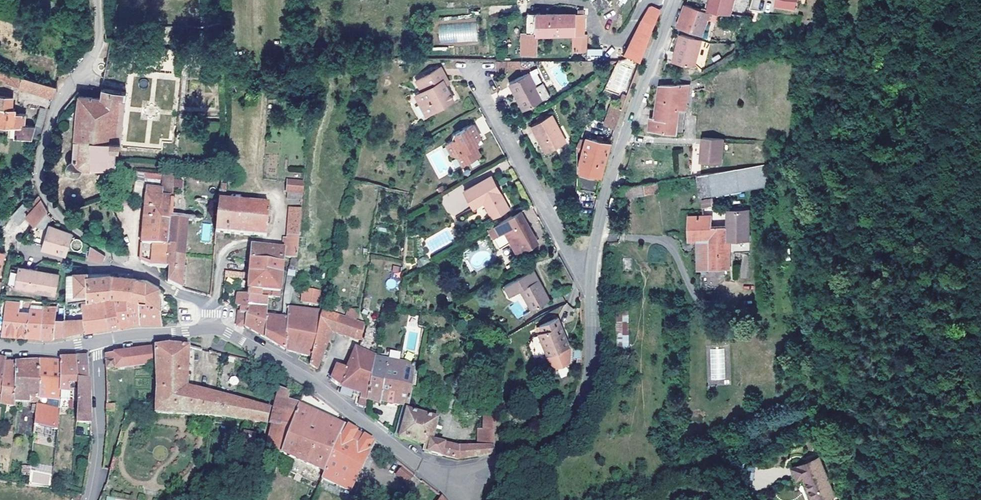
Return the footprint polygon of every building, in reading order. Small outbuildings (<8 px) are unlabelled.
[(608,7),(605,0),(596,0),(599,10),(608,7)] [(711,11),(712,11),(720,13),(733,16),(737,0),(714,0),(711,11)] [(647,45),(661,9),(651,5),(644,21),(643,21),(625,56),(632,59),(640,63),(647,45)] [(717,22),(720,13),(712,11),(711,13),(688,5),(687,5),(684,14),(679,27),(708,37),(714,21),(717,22)] [(524,33),(524,53),(539,53),(539,33),(574,33),(574,50),(587,50),(587,34),(585,33),(585,14),(528,13),(528,33),(524,33)] [(439,44),(478,41),(476,21),(438,24),(439,44)] [(704,40),(683,34),(679,45),(683,46),(678,62),(694,67),(697,65),(704,40)] [(675,61),(678,62),(683,46),(679,45),(675,61)] [(603,57),(602,49),(587,49),(587,58),(603,57)] [(508,68),(508,59),(497,59),(497,70),(508,70),(508,68)] [(517,68),(517,59),(508,59),(508,68),(517,68)] [(621,97),(634,68),(617,60),(604,90),(621,97)] [(421,91),(415,94),(426,114),(453,100),(446,85),(443,79),(446,77),(440,66),(415,80),(421,91)] [(0,69),(0,79),(53,97),(56,87),(0,69)] [(529,72),(509,82),(524,110),(551,95),(544,81),(536,85),(529,72)] [(650,132),(678,135),(680,111),(687,111),(690,85),(660,86),(656,117),(651,118),(650,132)] [(103,89),(100,97),(79,95),(73,159),(72,160),(70,160),(69,161),(68,163),(67,164),(67,165),(67,167),(67,168),(68,169),(68,170),(69,171),(70,172),(72,172),(73,173),(75,173),(77,172),(78,172),(79,171),(80,170),(80,168),(81,166),(115,165),(115,149),(120,149),(125,93),(103,89)] [(9,125),(16,126),(15,137),(40,140),(43,129),(34,127),(24,125),(26,115),(16,114),(16,109),(12,109),(13,97),(0,96),(0,124),(9,125)] [(616,127),(623,108),(614,104),(606,123),(616,127)] [(43,129),(49,109),(39,108),(34,127),(43,129)] [(553,113),(533,124),(548,151),(568,139),(553,113)] [(454,141),(447,144),(452,155),(458,155),(463,164),(480,154),(476,147),(483,143),(473,125),(453,135),(452,139),(454,141)] [(606,155),(610,142),(586,136),(579,162),(579,170),(581,171),(580,187),(596,190),(600,177),(606,155)] [(725,139),(703,137),(702,161),(723,162),(725,139)] [(795,160),(781,162),(784,178),(797,176),(795,160)] [(767,165),(700,175),(703,196),(770,185),(767,165)] [(136,174),(132,202),(141,203),(147,174),(136,174)] [(146,190),(145,210),(173,213),(174,197),(173,197),(175,177),(164,176),(162,191),(146,190)] [(491,177),(464,191),(473,207),(484,202),(492,217),(508,208),(491,177)] [(303,193),(304,182),(288,182),(288,193),(303,193)] [(649,183),(623,186),(621,195),(650,191),(649,183)] [(31,211),(42,200),(39,195),(28,207),(31,211)] [(711,199),(700,199),(701,210),(712,209),(711,199)] [(46,211),(48,209),(42,200),(31,211),(26,216),(35,224),(46,211)] [(108,217),(116,212),(108,200),(101,204),(108,217)] [(220,201),(219,201),(216,234),(267,237),(269,205),(225,202),(220,201)] [(24,203),(12,216),(20,223),(26,216),(31,211),(28,207),(24,203)] [(284,258),(297,259),(298,259),(302,210),(290,209),(288,238),(285,239),(283,250),(253,248),(251,261),(284,264),(284,258)] [(144,221),(172,224),(173,217),(173,213),(145,210),(144,221)] [(51,216),(46,211),(35,224),(36,225),(43,226),(51,216)] [(520,211),(517,213),(522,222),(527,224),(520,211)] [(504,231),(522,222),(517,213),(488,228),(499,248),(510,242),(504,231)] [(36,225),(35,224),(31,229),(46,233),(48,224),(51,216),(43,226),(36,225)] [(699,240),(699,268),(731,268),(731,262),(734,261),(733,252),(730,252),(729,228),(712,227),(712,216),(691,216),(691,240),(699,240)] [(171,235),(170,249),(169,256),(184,257),(188,218),(173,217),(172,224),(171,235)] [(144,221),(143,232),(171,235),(172,224),(144,221)] [(522,222),(504,231),(510,242),(511,244),(515,245),(520,254),(535,245),(534,242),(536,241),(527,224),(522,222)] [(211,242),(213,224),(203,223),(200,241),(211,242)] [(66,253),(73,232),(48,224),(46,233),(41,246),(66,253)] [(142,246),(170,249),(171,235),(143,232),(142,246)] [(88,259),(102,262),(105,255),(90,246),(88,259)] [(169,256),(170,249),(142,246),(141,263),(150,268),(157,269),(169,269),(168,283),(182,290),(184,257),(169,256)] [(283,279),(284,264),(251,261),(250,276),(283,279)] [(18,267),(15,288),(55,294),(57,274),(18,267)] [(532,271),(504,286),(510,296),(521,290),(532,311),(550,302),(532,271)] [(250,276),(225,273),(223,295),(231,296),(232,280),(249,281),(250,276)] [(66,277),(65,301),(108,295),(112,295),(111,274),(87,276),(66,277)] [(112,295),(120,295),(125,295),(130,298),(133,300),(133,277),(116,275),(111,274),(112,295)] [(281,299),(283,279),(250,276),(249,281),(248,296),(239,295),(237,307),(241,307),(249,308),(249,297),(268,298),(281,299)] [(139,304),(140,322),(162,323),(160,307),(159,307),(159,286),(146,279),(133,277),(133,300),(139,304)] [(291,300),(294,282),(294,279),(285,278),(284,300),(291,300)] [(387,289),(396,288),(395,279),(386,280),(387,289)] [(322,290),(304,289),(302,302),(320,304),(322,290)] [(259,336),(269,341),(271,317),(267,317),(268,298),(249,297),(249,308),(241,307),(241,310),(247,313),(245,328),(259,336)] [(130,298),(121,298),(123,325),(133,323),(140,322),(139,304),(133,300),(130,298)] [(64,320),(63,336),(81,333),(118,326),(123,325),(121,300),(108,299),(83,303),(85,320),(64,320)] [(30,304),(7,302),(5,317),(0,316),(0,333),(26,336),(27,321),(29,317),(30,304)] [(517,302),(509,308),(517,318),(525,312),(517,302)] [(27,321),(26,336),(33,337),(41,338),(44,305),(30,304),(29,317),(27,321)] [(44,305),(41,338),(48,339),(51,338),(63,336),(64,320),(56,320),(57,306),(44,305)] [(807,306),(805,322),(813,323),(815,306),(807,306)] [(286,351),(289,309),(284,309),(283,318),(271,317),(269,341),(279,347),(286,351)] [(312,358),(322,311),(289,309),(286,351),(297,354),(312,358)] [(349,309),(346,319),(357,322),(358,312),(349,309)] [(247,313),(241,310),(238,310),(237,327),(245,328),(247,313)] [(341,317),(324,311),(322,310),(322,311),(312,358),(310,365),(318,370),(333,332),(337,333),(341,317)] [(612,312),(612,358),(629,357),(628,312),(612,312)] [(341,317),(337,333),(349,338),(354,340),(360,341),(364,325),(364,324),(360,323),(357,322),(346,319),(341,317)] [(559,318),(556,319),(564,339),(567,338),(559,318)] [(542,332),(539,333),(548,357),(570,347),(567,338),(564,339),(556,319),(540,326),(542,332)] [(155,364),(156,415),(217,418),(247,423),(246,429),(253,430),(254,423),(267,425),(270,408),(187,389),(189,348),(168,345),(106,355),(106,370),(155,364)] [(570,347),(548,357),(553,368),(566,363),(570,347)] [(331,381),(340,388),(355,392),(367,353),(356,348),(347,369),(337,365),(331,381)] [(390,350),(389,356),(399,358),(400,351),(390,350)] [(375,358),(376,357),(367,353),(355,392),(363,394),(361,403),(359,407),(365,409),(367,400),(375,358)] [(78,388),(77,424),(91,423),(89,387),(88,356),(83,356),(78,357),(78,388)] [(61,358),(60,362),(61,400),(60,409),(67,410),(68,393),(71,393),(71,388),(78,388),(78,357),(67,358),(61,358)] [(403,407),(408,407),(409,407),(412,391),(416,365),(375,358),(367,400),(380,405),(381,404),(403,407)] [(15,363),(14,402),(39,403),(39,399),(40,361),(25,363),(15,363)] [(40,361),(39,399),(61,400),(60,362),(47,362),(40,361)] [(10,364),(4,364),(0,405),(0,406),(14,407),(14,402),(15,363),(10,364)] [(257,375),(261,365),(253,363),(250,372),(257,375)] [(290,431),(299,407),(299,406),(288,401),(291,394),(280,390),(270,424),(272,425),(290,431)] [(37,405),(34,427),(58,431),(60,409),(39,405),(37,405)] [(321,416),(299,407),(290,431),(282,455),(325,474),(344,427),(344,426),(321,416)] [(395,436),(399,440),(407,411),(408,407),(403,407),(395,436)] [(494,431),(496,411),(484,408),(483,430),(478,430),(478,448),(461,448),(432,443),(437,419),(407,411),(399,440),(425,447),(424,453),(443,457),(460,461),(495,454),(494,442),(494,431)] [(272,425),(265,451),(282,455),(290,431),(272,425)] [(325,474),(323,480),(351,493),(375,444),(357,434),(344,427),(325,474)] [(255,437),(245,435),(242,447),(253,449),(255,437)] [(798,481),(804,478),(813,499),(825,499),(835,497),(820,458),(793,469),(798,481)] [(407,484),(413,475),(401,465),(394,474),(407,484)]
